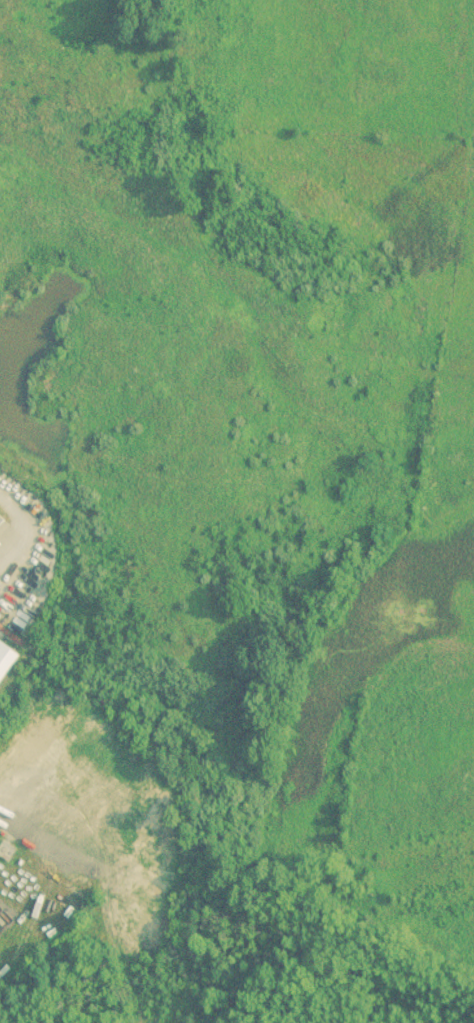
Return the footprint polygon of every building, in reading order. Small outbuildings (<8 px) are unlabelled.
[(8,521),(0,514),(0,530),(8,521)]
